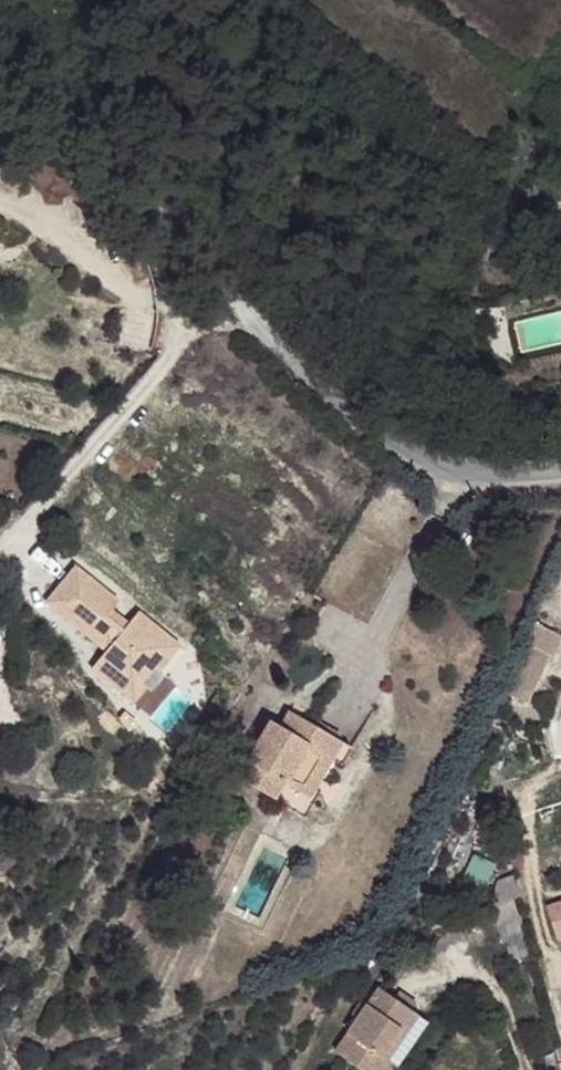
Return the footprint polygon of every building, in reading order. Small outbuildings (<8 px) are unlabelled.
[(80,559),(73,568),(87,578),(94,570),(80,559)] [(73,568),(52,595),(113,643),(100,660),(142,693),(154,678),(148,674),(144,671),(156,655),(160,658),(181,633),(161,617),(157,622),(139,609),(129,622),(112,608),(117,602),(124,593),(94,570),(87,578),(73,568)] [(134,615),(117,602),(112,608),(129,622),(134,615)] [(143,603),(139,609),(157,622),(161,617),(143,603)] [(553,691),(539,685),(560,636),(560,635),(531,622),(499,691),(544,712),(553,691)] [(186,636),(181,633),(160,658),(165,663),(186,636)] [(160,658),(156,655),(144,671),(148,674),(160,658)] [(377,709),(339,683),(325,710),(299,763),(302,765),(312,749),(329,760),(356,720),(367,726),(377,709)] [(299,763),(325,710),(299,698),(271,743),(299,763)] [(340,766),(367,726),(356,720),(329,760),(340,766)] [(348,1060),(385,988),(380,986),(336,1053),(348,1060)] [(385,988),(348,1060),(364,1069),(390,1069),(395,1063),(385,1056),(414,1009),(385,988)] [(435,1020),(414,1009),(385,1056),(395,1063),(404,1068),(435,1020)]
